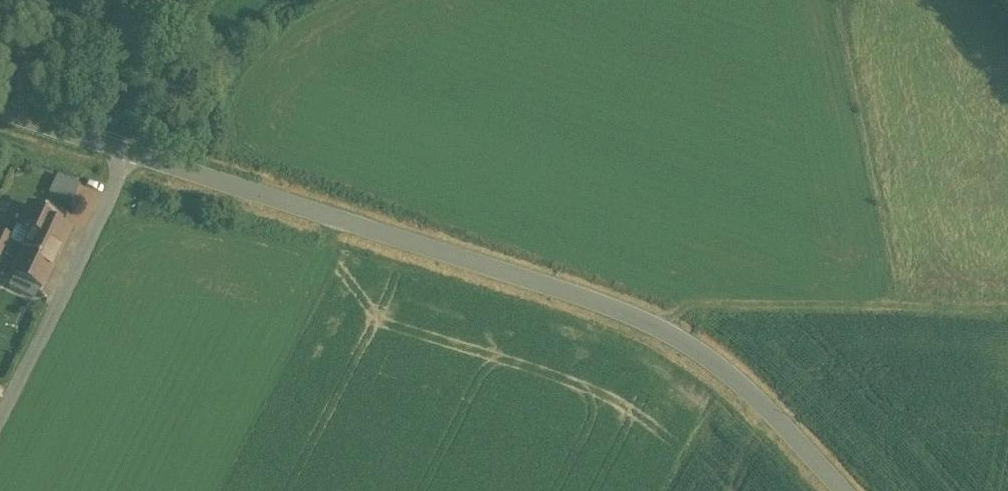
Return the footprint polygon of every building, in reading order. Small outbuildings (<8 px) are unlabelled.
[(32,231),(15,266),(17,268),(14,274),(39,286),(43,279),(45,280),(69,231),(56,224),(58,219),(29,205),(20,225),(32,231)] [(12,237),(0,232),(0,262),(12,237)]
